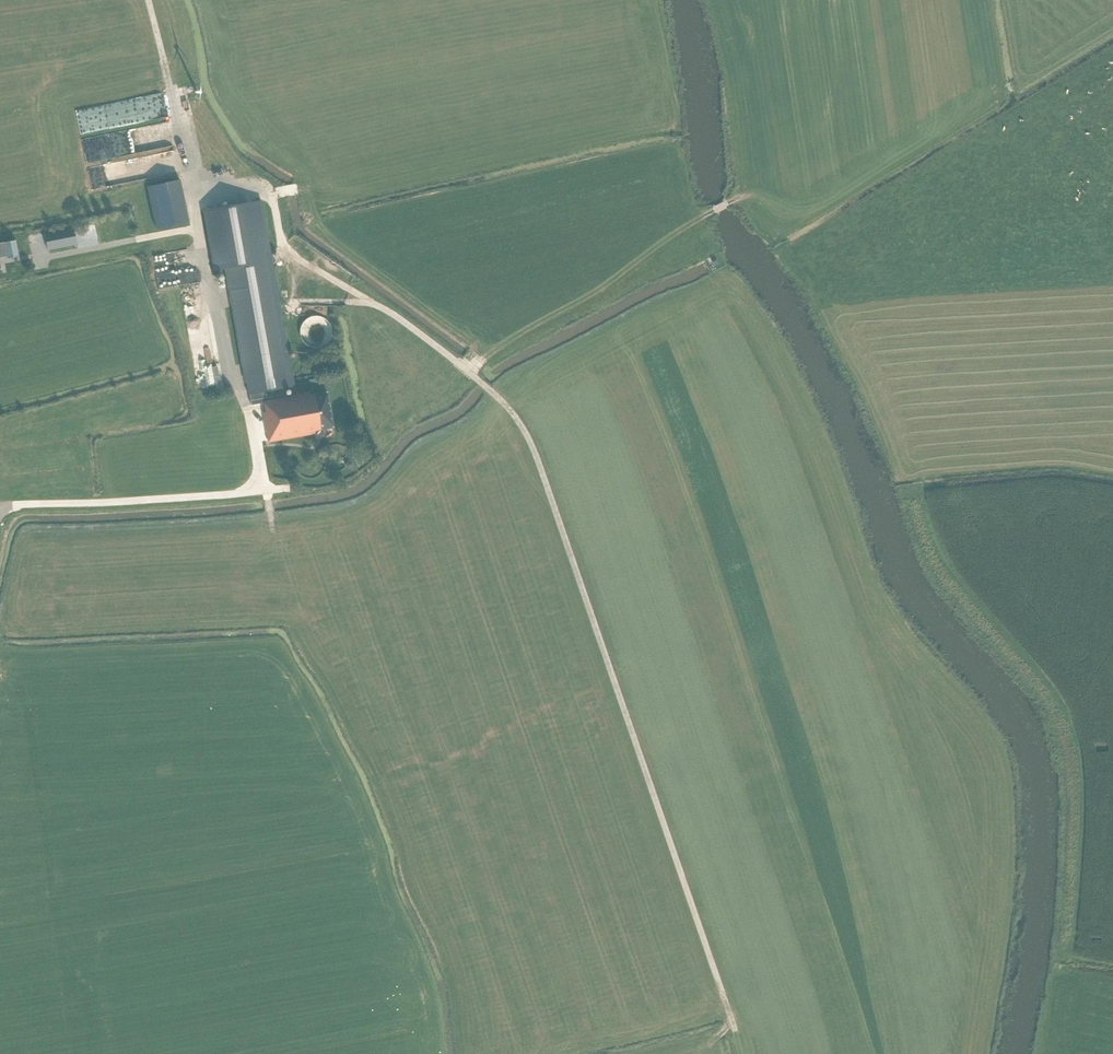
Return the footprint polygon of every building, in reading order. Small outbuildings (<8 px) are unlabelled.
[(169,181),(135,187),(143,230),(177,224),(169,181)] [(249,195),(205,203),(211,235),(254,227),(249,195)] [(72,228),(44,234),(47,250),(75,245),(72,228)] [(7,242),(8,249),(17,247),(16,240),(7,242)] [(227,268),(249,394),(250,394),(252,405),(265,403),(266,411),(263,412),(269,442),(314,434),(314,431),(333,427),(327,392),(310,395),(309,392),(284,397),(283,388),(293,386),(271,260),(227,268)] [(331,327),(330,325),(329,323),(328,322),(327,320),(325,319),(323,318),(320,317),(318,316),(316,316),(314,316),(311,317),(307,319),(304,321),(303,323),(301,326),(300,329),(300,331),(300,333),(300,337),(302,339),(303,342),(305,344),(306,345),(308,346),(310,347),(313,348),(316,348),(319,348),(322,347),(324,345),(327,344),(328,342),(330,340),(330,339),(331,338),(332,336),(332,333),(331,330),(331,327)] [(357,404),(360,415),(367,413),(363,402),(357,404)]
